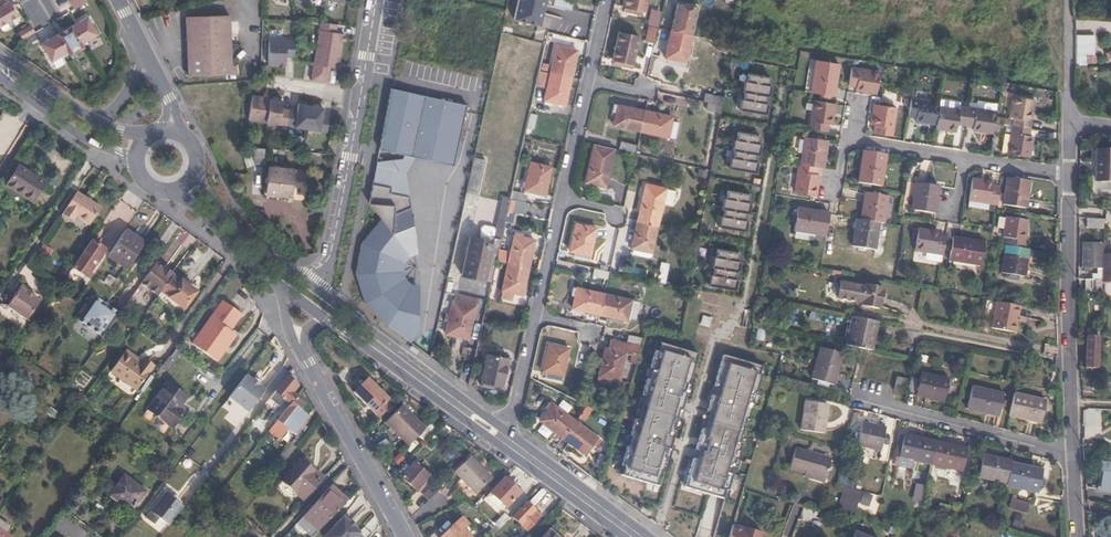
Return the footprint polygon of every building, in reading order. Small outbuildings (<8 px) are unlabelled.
[(18,14),(10,0),(8,0),(3,3),(1,0),(0,0),(0,25),(18,14)] [(545,0),(515,0),(511,18),(541,25),(545,0)] [(645,0),(625,0),(623,7),(643,11),(645,0)] [(739,8),(740,0),(724,0),(723,5),(739,8)] [(669,30),(690,35),(696,7),(676,3),(669,30)] [(646,26),(657,28),(660,13),(649,11),(646,26)] [(71,24),(82,42),(98,32),(88,14),(71,24)] [(233,73),(230,16),(187,18),(188,74),(233,73)] [(336,33),(338,25),(321,22),(320,23),(316,47),(342,51),(345,35),(336,33)] [(31,23),(19,30),(24,37),(36,30),(31,23)] [(514,26),(503,23),(501,34),(512,36),(514,26)] [(70,54),(84,45),(82,42),(71,24),(57,32),(67,49),(70,53),(70,54)] [(653,44),(657,28),(646,26),(642,41),(653,44)] [(684,61),(690,35),(669,30),(663,56),(684,61)] [(631,63),(637,37),(617,31),(611,58),(631,63)] [(52,59),(67,49),(57,32),(42,41),(52,59)] [(1095,36),(1075,36),(1076,67),(1088,67),(1088,56),(1095,56),(1095,36)] [(295,57),(295,44),(295,41),(269,40),(268,64),(286,65),(286,57),(295,57)] [(549,73),(569,78),(576,51),(556,46),(549,73)] [(339,69),(342,51),(316,47),(314,64),(322,66),(319,82),(328,83),(330,67),(339,69)] [(834,95),(840,64),(817,60),(811,90),(834,95)] [(311,80),(319,82),(322,66),(314,64),(311,80)] [(879,72),(851,67),(848,84),(855,85),(855,89),(876,93),(879,72)] [(563,105),(569,78),(549,73),(543,100),(563,105)] [(770,77),(748,73),(747,80),(744,80),(742,91),(745,91),(744,98),(741,98),(739,109),(767,113),(768,106),(765,106),(767,95),(770,95),(771,88),(768,88),(770,77)] [(399,89),(392,87),(380,148),(401,152),(402,148),(451,159),(461,115),(465,116),(467,104),(399,89)] [(249,118),(267,122),(270,98),(270,97),(253,94),(249,118)] [(721,105),(723,97),(709,94),(707,102),(711,102),(721,105)] [(936,120),(939,102),(939,100),(909,95),(907,113),(915,114),(914,117),(936,120)] [(1011,125),(1029,128),(1033,100),(1012,96),(1008,117),(1012,117),(1012,119),(1011,125)] [(267,122),(287,126),(290,109),(282,108),(283,101),(270,98),(267,122)] [(810,126),(830,129),(833,109),(829,108),(830,101),(814,98),(810,126)] [(891,131),(897,102),(875,99),(872,120),(875,120),(874,128),(891,131)] [(968,102),(967,107),(965,124),(971,125),(971,129),(992,133),(994,122),(995,116),(997,103),(976,100),(975,103),(968,102)] [(720,111),(721,105),(711,102),(709,108),(720,111)] [(965,124),(967,107),(939,102),(936,120),(935,123),(956,126),(957,123),(965,124)] [(287,126),(307,129),(311,106),(299,104),(298,111),(290,109),(287,126)] [(640,131),(644,110),(616,104),(612,124),(640,131)] [(311,106),(307,129),(328,133),(330,117),(323,115),(324,108),(311,106)] [(672,117),(644,110),(640,131),(667,137),(671,120),(672,117)] [(1012,119),(995,116),(994,122),(1011,125),(1012,119)] [(678,122),(671,120),(667,137),(675,139),(678,122)] [(1027,136),(1029,128),(1011,125),(1009,134),(1006,152),(1027,157),(1030,136),(1027,136)] [(760,135),(738,131),(737,138),(734,138),(732,149),(735,149),(734,156),(731,156),(729,167),(757,171),(758,164),(755,164),(757,153),(760,153),(761,146),(759,146),(760,135)] [(1006,152),(1009,134),(1004,133),(1000,152),(1006,152)] [(815,165),(821,166),(825,139),(792,134),(789,161),(798,163),(815,165)] [(621,149),(635,153),(637,144),(623,141),(621,149)] [(265,148),(241,147),(248,167),(253,164),(265,166),(265,148)] [(1089,195),(1110,196),(1110,148),(1098,147),(1096,179),(1090,179),(1089,195)] [(406,156),(378,161),(373,183),(392,187),(391,192),(410,196),(409,172),(419,152),(407,149),(406,156)] [(886,154),(863,151),(858,182),(881,186),(886,154)] [(604,188),(610,159),(590,155),(583,183),(604,188)] [(485,159),(474,157),(466,192),(477,194),(485,159)] [(524,189),(543,194),(550,167),(530,162),(524,189)] [(813,173),(815,165),(798,163),(794,191),(815,194),(818,174),(813,173)] [(290,197),(293,169),(267,166),(264,194),(266,195),(266,199),(270,199),(271,195),(290,197)] [(41,208),(54,189),(27,172),(15,191),(41,208)] [(1025,207),(1029,181),(1006,177),(1001,203),(1025,207)] [(996,204),(999,187),(991,186),(992,182),(971,179),(968,200),(989,203),(996,204)] [(934,214),(938,186),(915,182),(910,210),(934,214)] [(392,187),(373,183),(370,202),(382,218),(362,242),(356,273),(365,302),(386,325),(391,328),(410,342),(417,333),(418,322),(398,307),(409,290),(404,287),(401,283),(397,273),(397,268),(399,262),(402,257),(407,253),(411,252),(410,196),(391,192),(392,187)] [(633,220),(656,225),(661,202),(665,189),(641,184),(633,220)] [(673,191),(665,189),(661,202),(670,204),(673,191)] [(750,192),(728,189),(727,196),(724,195),(722,206),(725,207),(724,214),(721,213),(719,225),(747,229),(748,222),(745,221),(747,211),(750,211),(751,204),(749,203),(750,192)] [(512,190),(510,197),(525,201),(526,193),(512,190)] [(101,207),(77,191),(64,211),(75,217),(77,215),(90,224),(101,207)] [(877,222),(881,223),(886,196),(863,192),(859,219),(877,222)] [(471,236),(461,274),(491,282),(510,198),(502,197),(495,228),(491,244),(481,240),(478,237),(471,236)] [(989,203),(968,200),(967,205),(988,208),(989,203)] [(824,237),(827,214),(795,209),(792,232),(793,232),(813,235),(824,237)] [(1004,229),(1005,217),(998,216),(997,228),(1004,229)] [(1006,238),(1005,246),(1022,249),(1028,220),(1006,216),(1005,217),(1004,229),(1003,237),(1006,238)] [(877,222),(859,219),(854,218),(849,244),(872,249),(877,222)] [(1104,219),(1087,218),(1086,228),(1104,229),(1104,219)] [(650,253),(656,225),(633,220),(627,248),(650,253)] [(480,227),(478,237),(481,240),(491,244),(495,228),(494,226),(484,224),(480,227)] [(589,257),(595,229),(574,224),(568,252),(589,257)] [(144,243),(125,230),(107,257),(126,270),(144,243)] [(915,251),(943,255),(946,237),(939,236),(939,233),(918,230),(915,251)] [(813,235),(793,232),(792,239),(812,242),(813,235)] [(514,236),(508,263),(528,268),(534,241),(514,236)] [(949,260),(981,266),(984,243),(952,238),(949,260)] [(105,249),(91,239),(73,266),(86,275),(105,249)] [(1101,244),(1083,243),(1081,268),(1100,268),(1101,244)] [(1022,283),(1028,250),(1022,249),(1005,246),(1001,273),(1006,274),(1005,280),(1022,283)] [(740,251),(718,247),(717,254),(714,253),(713,264),(715,265),(714,272),(711,271),(710,283),(737,287),(738,280),(735,279),(737,269),(740,269),(741,262),(739,261),(740,251)] [(1101,285),(1110,285),(1110,255),(1102,254),(1101,280),(1101,285)] [(174,274),(156,262),(140,284),(157,296),(161,291),(174,274)] [(528,268),(508,263),(502,290),(521,295),(528,268)] [(606,279),(608,272),(593,269),(593,275),(606,279)] [(182,280),(174,274),(161,291),(184,308),(197,291),(189,285),(182,280)] [(65,279),(62,283),(73,291),(77,287),(65,279)] [(1082,288),(1101,288),(1101,285),(1101,280),(1082,279),(1082,288)] [(860,301),(860,303),(868,306),(877,307),(878,305),(879,305),(883,289),(881,288),(881,286),(864,282),(863,285),(840,280),(839,282),(837,282),(834,286),(834,291),(835,294),(836,294),(836,296),(860,301)] [(27,317),(39,299),(32,295),(34,293),(25,287),(24,289),(18,285),(6,303),(27,317)] [(599,314),(603,294),(576,288),(571,308),(599,314)] [(409,290),(398,307),(418,322),(419,289),(409,290)] [(456,294),(454,302),(476,307),(477,300),(456,294)] [(631,300),(603,294),(599,314),(627,320),(631,300)] [(88,326),(104,302),(94,295),(78,318),(88,326)] [(231,328),(243,312),(224,298),(193,342),(218,360),(237,333),(231,328)] [(1015,331),(1020,305),(997,301),(992,327),(1015,331)] [(119,313),(104,302),(88,326),(103,336),(119,313)] [(468,340),(476,307),(454,302),(452,302),(445,334),(468,340)] [(869,349),(876,320),(850,315),(844,344),(869,349)] [(1088,337),(1086,368),(1096,368),(1098,337),(1088,337)] [(640,346),(613,339),(611,352),(604,350),(596,384),(607,387),(610,379),(617,381),(625,350),(631,351),(638,353),(640,346)] [(660,342),(621,474),(659,485),(698,353),(660,342)] [(560,381),(567,349),(547,345),(541,373),(545,374),(544,377),(560,381)] [(813,378),(834,385),(843,355),(822,348),(813,378)] [(136,390),(151,369),(126,350),(111,371),(136,390)] [(629,360),(635,362),(638,353),(631,351),(629,360)] [(501,386),(508,359),(488,354),(482,382),(501,386)] [(761,366),(723,354),(684,486),(722,497),(761,366)] [(908,377),(905,391),(916,394),(916,396),(944,402),(949,380),(921,374),(919,380),(908,377)] [(251,380),(245,375),(228,397),(247,411),(264,389),(258,384),(259,383),(252,379),(251,380)] [(295,397),(298,394),(293,390),(297,385),(288,377),(276,392),(290,404),(295,397)] [(903,393),(907,381),(898,378),(895,391),(903,393)] [(379,417),(392,404),(387,399),(388,398),(374,383),(371,386),(365,380),(354,391),(360,397),(359,397),(379,417)] [(179,407),(188,396),(169,383),(150,408),(174,426),(185,411),(179,407)] [(967,409),(999,417),(1004,395),(973,387),(967,409)] [(1013,394),(1008,417),(1040,424),(1046,402),(1013,394)] [(303,403),(295,397),(290,404),(267,432),(278,440),(287,429),(288,428),(285,426),(298,410),(303,403)] [(801,430),(824,434),(828,406),(806,403),(801,430)] [(406,446),(424,428),(401,405),(384,422),(406,446)] [(540,421),(562,438),(575,421),(553,405),(540,421)] [(307,417),(298,410),(285,426),(288,428),(287,429),(293,434),(307,417)] [(575,421),(562,438),(584,454),(597,438),(575,421)] [(880,451),(886,429),(863,424),(857,446),(880,451)] [(252,429),(247,425),(236,439),(241,442),(252,429)] [(930,465),(935,442),(904,435),(899,457),(914,461),(930,465)] [(967,450),(935,442),(930,465),(962,472),(967,450)] [(283,463),(295,448),(290,444),(278,458),(283,463)] [(794,449),(788,469),(824,480),(829,459),(794,449)] [(475,493),(492,478),(471,456),(455,472),(475,493)] [(912,471),(914,461),(899,457),(894,456),(892,464),(893,467),(912,471)] [(1011,464),(1011,462),(984,456),(978,478),(1006,484),(1011,464)] [(416,490),(428,476),(414,463),(401,477),(416,490)] [(1103,463),(1103,472),(1105,472),(1103,493),(1110,494),(1110,465),(1103,463)] [(1006,484),(1006,486),(1038,493),(1043,470),(1011,464),(1006,484)] [(298,505),(318,483),(309,475),(308,477),(294,465),(276,487),(298,505)] [(132,510),(146,492),(125,475),(110,494),(132,510)] [(505,505),(519,491),(505,477),(491,492),(505,505)] [(441,487),(434,481),(422,494),(427,500),(441,487)] [(921,504),(925,486),(916,484),(912,502),(921,504)] [(330,485),(302,516),(317,530),(346,500),(330,485)] [(844,486),(837,508),(854,513),(861,492),(844,486)] [(169,524),(184,505),(165,492),(146,518),(154,524),(159,517),(169,524)] [(505,505),(491,492),(487,497),(500,510),(505,505)] [(863,493),(859,504),(868,507),(872,496),(863,493)] [(681,495),(674,519),(693,525),(697,511),(700,512),(703,502),(681,495)] [(1026,512),(1029,503),(1012,498),(1010,507),(1026,512)] [(526,529),(539,514),(526,502),(511,515),(526,529)] [(831,506),(829,511),(851,519),(853,514),(837,508),(831,506)] [(317,530),(302,516),(296,523),(311,536),(317,530)] [(342,516),(322,536),(355,536),(359,533),(353,527),(355,525),(350,521),(348,522),(342,516)] [(461,516),(455,521),(464,529),(469,524),(461,516)] [(498,528),(488,518),(485,521),(491,527),(485,534),(489,536),(490,536),(498,528)] [(1009,527),(1017,529),(1020,522),(1012,519),(1009,527)] [(464,529),(455,521),(438,536),(471,536),(464,529)] [(730,536),(762,536),(763,535),(733,525),(730,536)] [(11,536),(0,528),(0,536),(10,536),(11,536)]
